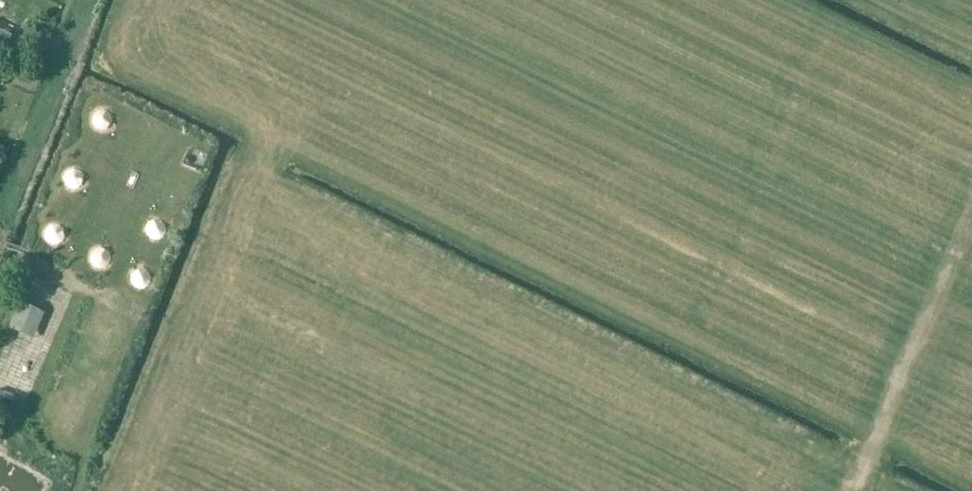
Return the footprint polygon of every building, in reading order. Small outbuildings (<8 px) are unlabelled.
[(0,21),(0,60),(4,62),(17,28),(0,21)] [(55,314),(65,294),(47,285),(37,305),(55,314)]
